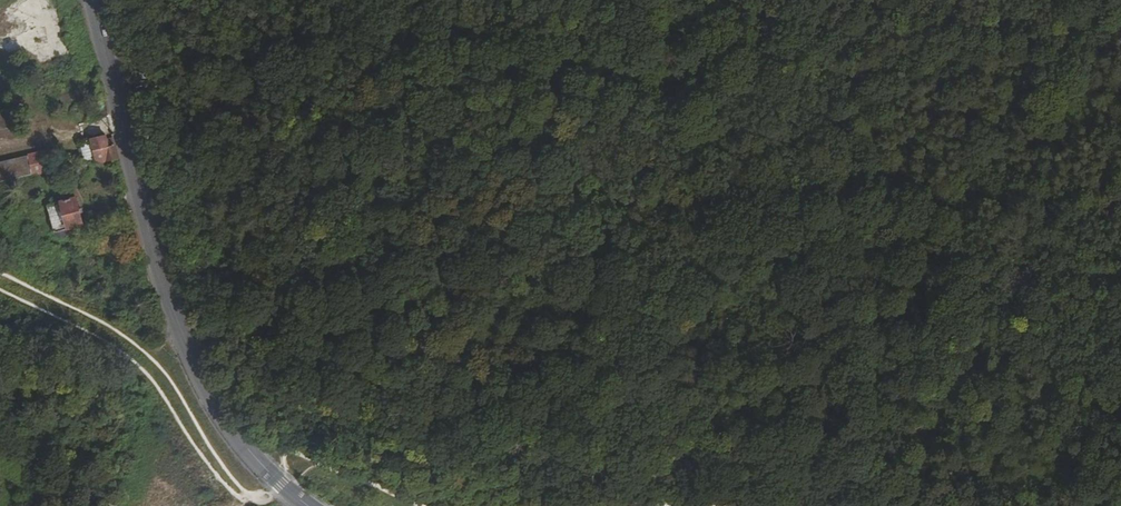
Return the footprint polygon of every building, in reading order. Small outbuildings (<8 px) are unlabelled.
[(0,113),(0,131),(17,130),(16,112),(0,113)] [(118,159),(113,137),(105,140),(104,136),(90,140),(96,165),(118,159)] [(34,155),(38,173),(57,169),(53,148),(33,152),(34,155)] [(38,173),(34,155),(0,163),(0,182),(38,173)] [(77,200),(48,207),(54,235),(56,234),(58,236),(59,238),(61,238),(63,238),(66,238),(67,236),(68,235),(69,233),(69,231),(83,228),(77,200)]
